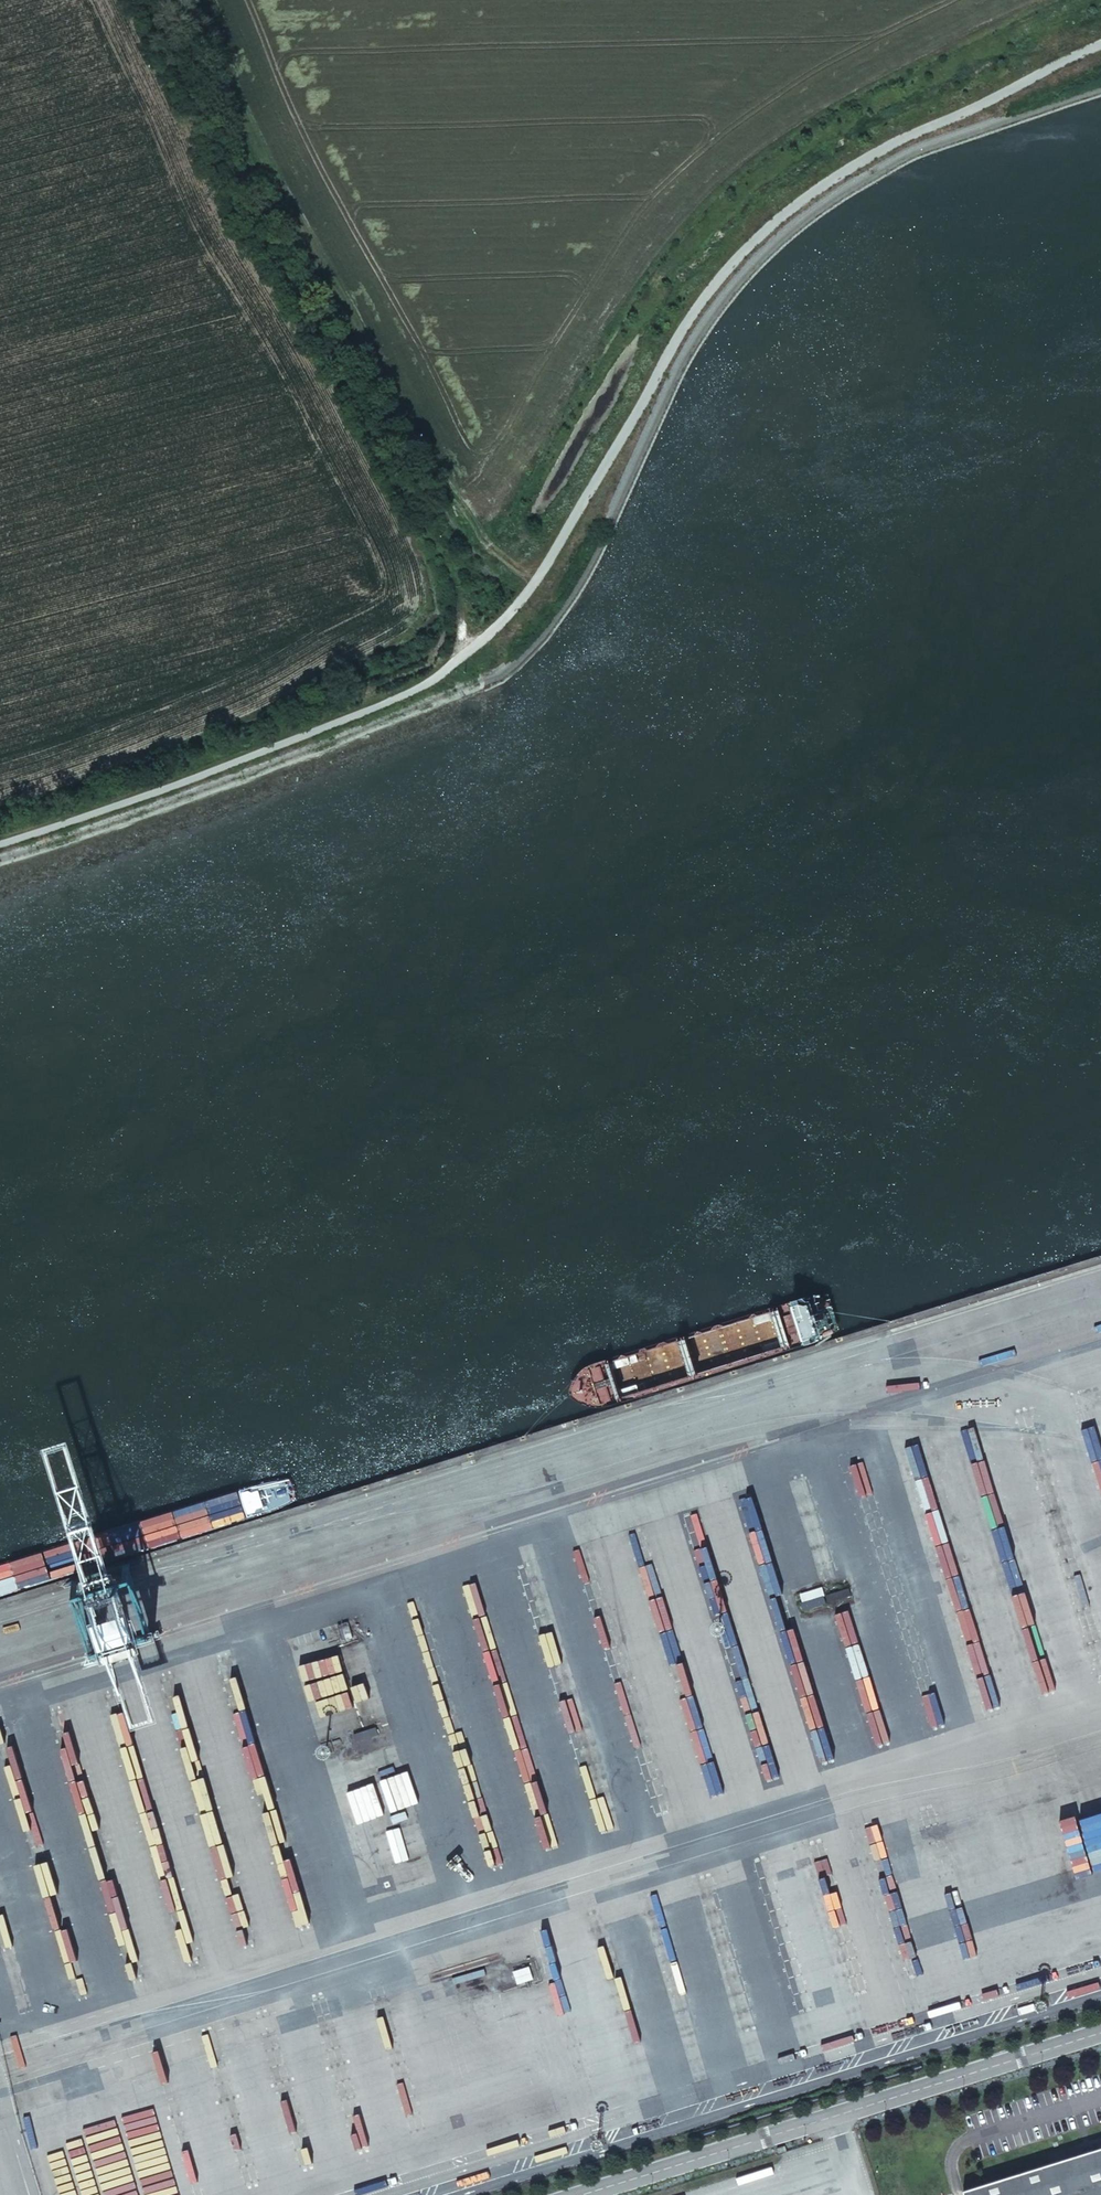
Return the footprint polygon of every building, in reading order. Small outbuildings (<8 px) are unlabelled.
[(348,1623),(353,1636),(369,1632),(365,1617),(348,1623)] [(964,2194),(1100,2194),(1100,2144),(962,2188),(964,2194)]
